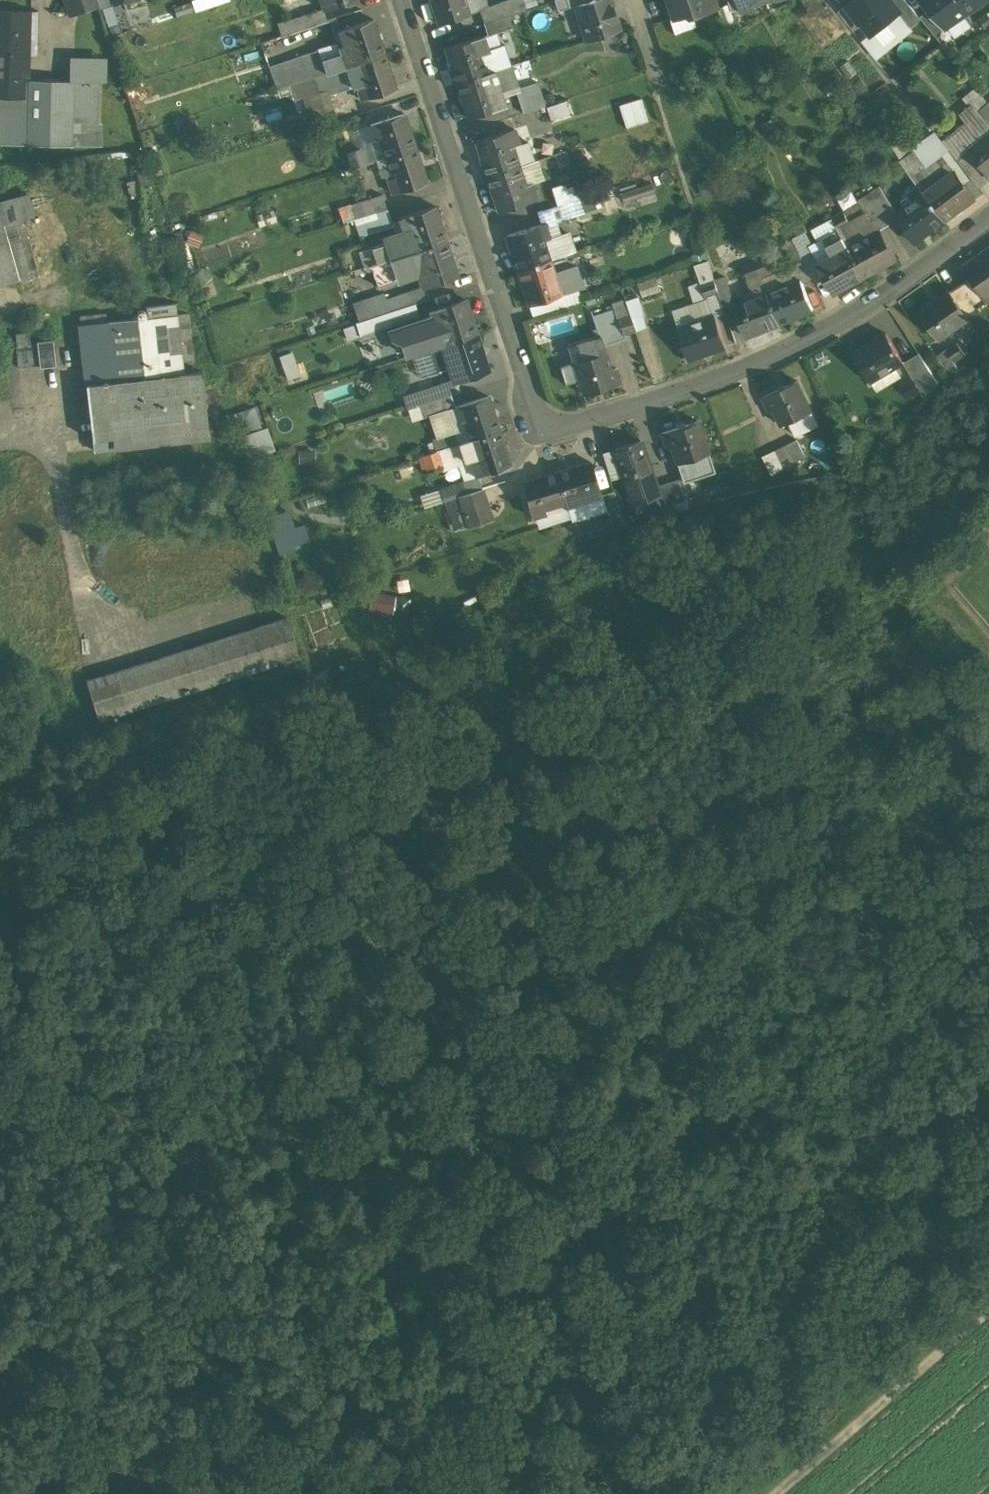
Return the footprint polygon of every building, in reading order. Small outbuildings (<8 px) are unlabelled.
[(70,14),(98,5),(97,0),(65,0),(70,14)] [(324,9),(351,0),(321,0),(324,9)] [(437,24),(469,14),(465,0),(429,0),(437,24)] [(523,0),(508,0),(480,9),(484,23),(508,15),(526,9),(523,0)] [(592,1),(592,0),(554,0),(558,12),(575,6),(592,1)] [(586,41),(620,30),(610,0),(594,0),(592,1),(575,6),(586,41)] [(673,18),(689,13),(694,15),(718,7),(716,0),(667,0),(673,18)] [(732,11),(743,6),(741,0),(728,0),(732,11)] [(871,33),(900,10),(892,0),(845,0),(871,33)] [(900,10),(912,27),(922,19),(920,17),(907,0),(892,0),(900,10)] [(929,9),(944,27),(985,0),(921,0),(929,9)] [(282,35),(327,20),(322,6),(277,21),(282,35)] [(935,35),(944,27),(929,9),(920,17),(935,35)] [(0,11),(0,55),(30,55),(31,11),(0,11)] [(508,15),(484,23),(488,35),(512,27),(508,15)] [(373,20),(339,31),(344,46),(350,44),(356,64),(384,55),(373,20)] [(483,37),(445,49),(456,83),(488,73),(481,54),(488,52),(483,37)] [(336,40),(320,46),(323,56),(339,50),(336,40)] [(0,55),(0,97),(27,97),(28,97),(29,80),(30,55),(0,55)] [(384,55),(356,64),(363,83),(357,85),(362,100),(395,89),(384,55)] [(74,57),(73,81),(98,81),(108,82),(109,58),(74,57)] [(488,73),(456,83),(468,118),(506,106),(501,91),(494,93),(488,73)] [(73,81),(29,80),(28,97),(27,97),(25,143),(25,144),(71,145),(73,81)] [(98,81),(73,81),(71,145),(97,146),(97,123),(98,81)] [(0,97),(0,143),(25,143),(27,97),(0,97)] [(640,98),(618,106),(626,129),(648,122),(640,98)] [(548,107),(550,116),(569,112),(567,103),(548,107)] [(979,112),(988,125),(988,104),(979,112)] [(404,114),(370,125),(375,139),(381,138),(387,157),(415,148),(404,114)] [(513,130),(476,142),(487,177),(518,167),(512,147),(518,144),(513,130)] [(968,151),(988,176),(988,134),(968,151)] [(925,193),(954,172),(973,198),(984,192),(980,188),(957,161),(938,135),(902,161),(925,193)] [(355,166),(366,163),(361,146),(349,149),(355,166)] [(415,148),(387,157),(393,177),(388,179),(393,194),(426,183),(415,148)] [(980,188),(988,180),(988,176),(968,151),(957,161),(980,188)] [(518,167),(487,177),(498,211),(536,199),(531,184),(525,186),(518,167)] [(954,172),(925,193),(944,220),(973,198),(954,172)] [(884,215),(871,193),(859,201),(872,222),(884,215)] [(925,193),(896,215),(915,242),(944,220),(925,193)] [(34,214),(28,194),(18,197),(24,217),(34,214)] [(351,204),(355,219),(386,209),(382,194),(351,204)] [(40,273),(24,217),(18,197),(0,202),(0,284),(40,273)] [(435,206),(401,217),(405,232),(411,230),(417,250),(446,241),(435,206)] [(386,209),(355,219),(361,236),(392,226),(386,209)] [(544,223),(507,236),(518,270),(549,260),(543,240),(549,238),(544,223)] [(405,232),(385,239),(387,243),(374,247),(379,261),(371,264),(371,265),(417,250),(411,230),(405,232)] [(881,230),(849,247),(865,276),(896,259),(881,230)] [(446,241),(417,250),(391,259),(398,280),(418,273),(423,288),(458,276),(446,241)] [(865,276),(849,247),(817,265),(833,294),(865,276)] [(964,266),(971,276),(988,300),(988,249),(964,266)] [(398,280),(391,259),(371,265),(378,287),(398,280)] [(549,260),(518,270),(529,305),(567,292),(562,277),(556,280),(549,260)] [(971,276),(961,283),(975,303),(978,307),(988,300),(971,276)] [(801,279),(767,292),(780,323),(813,310),(801,279)] [(975,303),(961,283),(950,290),(964,311),(975,303)] [(415,303),(429,299),(425,287),(423,288),(422,287),(385,300),(383,294),(352,302),(359,322),(415,303)] [(950,290),(920,312),(939,339),(969,317),(964,311),(950,290)] [(767,292),(734,306),(746,336),(780,323),(767,292)] [(465,300),(437,309),(448,344),(476,335),(465,300)] [(674,312),(679,327),(690,359),(725,347),(714,316),(709,301),(674,312)] [(175,303),(146,307),(146,318),(176,315),(175,303)] [(359,322),(356,323),(360,336),(419,317),(415,303),(359,322)] [(975,303),(964,311),(969,317),(981,311),(978,307),(975,303)] [(426,319),(391,331),(393,339),(401,336),(407,356),(413,354),(413,355),(430,350),(448,344),(437,309),(430,311),(434,324),(428,326),(426,319)] [(146,318),(79,325),(92,440),(113,437),(116,448),(209,437),(202,371),(195,372),(188,313),(176,315),(146,318)] [(635,330),(630,315),(618,319),(623,334),(635,330)] [(886,333),(855,352),(872,380),(903,361),(886,333)] [(448,344),(430,350),(437,372),(450,369),(453,381),(454,381),(456,381),(488,370),(476,335),(448,344)] [(599,336),(568,345),(574,364),(561,367),(566,384),(579,380),(583,393),(619,382),(614,368),(610,369),(599,336)] [(53,340),(37,341),(37,344),(39,365),(40,367),(56,366),(53,340)] [(958,343),(945,350),(953,362),(965,354),(958,343)] [(37,344),(16,346),(18,367),(39,365),(37,344)] [(292,350),(278,355),(287,380),(301,375),(292,350)] [(430,350),(413,355),(421,377),(437,372),(430,350)] [(945,350),(937,356),(948,373),(957,368),(953,362),(945,350)] [(920,354),(905,363),(926,400),(939,384),(920,354)] [(913,379),(901,385),(908,397),(920,390),(913,379)] [(798,380),(764,396),(770,410),(774,408),(782,425),(812,411),(798,380)] [(453,381),(403,397),(407,409),(460,392),(456,381),(454,381),(453,381)] [(451,395),(420,405),(424,417),(432,415),(454,407),(451,395)] [(488,396),(454,407),(459,422),(465,420),(471,440),(499,430),(488,396)] [(454,407),(432,415),(440,438),(456,433),(459,443),(471,440),(465,420),(459,422),(454,407)] [(698,421),(662,433),(667,447),(671,445),(677,463),(687,460),(708,453),(698,421)] [(244,429),(246,453),(272,450),(270,427),(244,429)] [(499,430),(471,440),(478,459),(472,461),(477,476),(510,465),(499,430)] [(459,443),(456,433),(440,438),(433,441),(436,451),(459,443)] [(113,437),(92,440),(93,450),(116,448),(113,437)] [(655,486),(640,440),(613,449),(613,451),(615,451),(630,499),(631,502),(655,494),(658,493),(655,486)] [(787,445),(776,450),(782,464),(793,460),(787,445)] [(436,451),(420,456),(425,472),(441,467),(436,451)] [(708,453),(687,460),(692,475),(713,468),(708,453)] [(591,462),(556,473),(565,500),(584,494),(586,500),(601,496),(601,495),(591,462)] [(556,473),(521,483),(532,516),(547,512),(545,506),(565,500),(556,473)] [(698,494),(692,475),(677,480),(678,483),(679,483),(684,499),(688,497),(698,494)] [(677,480),(666,483),(673,502),(684,499),(679,483),(678,483),(677,480)] [(673,502),(666,483),(655,486),(658,493),(655,494),(662,512),(675,509),(673,502)] [(451,487),(424,495),(427,506),(445,501),(455,498),(451,487)] [(493,520),(482,488),(458,496),(455,498),(445,501),(440,505),(450,532),(469,527),(493,520)] [(614,491),(601,495),(601,496),(614,531),(625,527),(614,491)] [(684,499),(673,502),(675,509),(676,510),(691,506),(688,497),(684,499)] [(305,521),(294,524),(290,508),(266,514),(276,552),(311,542),(305,521)] [(287,617),(86,681),(98,719),(299,656),(287,617)]
